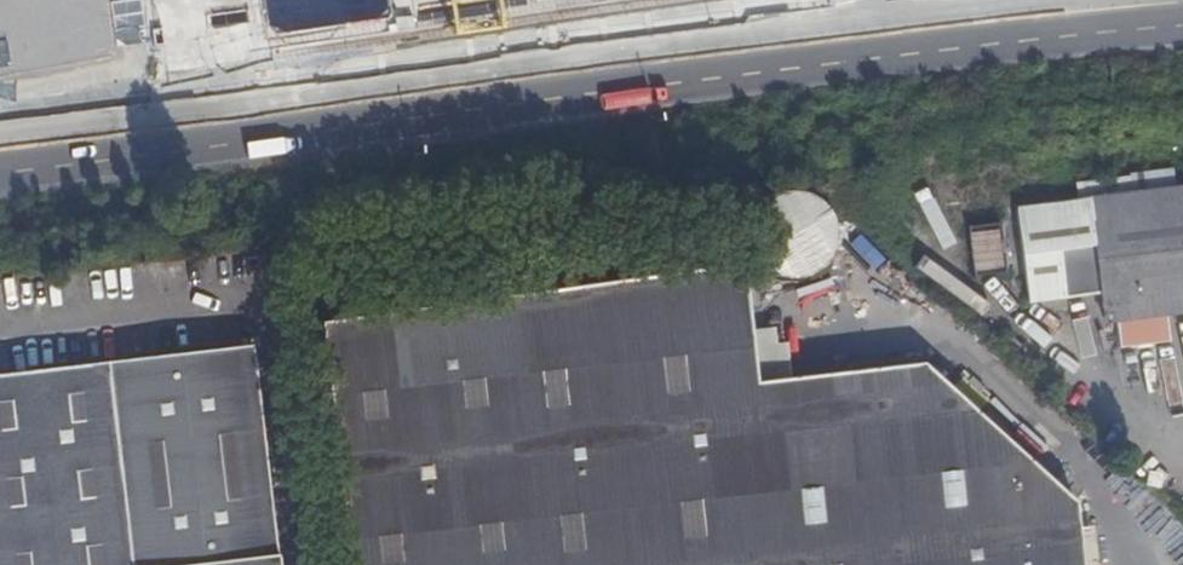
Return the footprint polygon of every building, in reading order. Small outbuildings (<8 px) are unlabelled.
[(158,19),(166,82),(204,78),(206,89),(250,84),(243,26),(213,29),(211,13),(158,19)] [(1165,317),(1182,314),(1182,188),(1088,200),(1099,296),(1103,324),(1126,322),(1129,348),(1160,344),(1158,318),(1165,317)] [(785,192),(779,194),(775,196),(769,199),(763,204),(758,210),(754,216),(751,222),(750,229),(749,235),(750,242),(752,249),(753,254),(755,259),(759,264),(762,266),(768,271),(775,274),(781,276),(788,277),(795,279),(800,279),(806,277),(811,275),(818,272),(823,268),(827,264),(830,259),(833,254),(835,250),(836,245),(837,240),(837,234),(837,228),(835,222),(833,217),(830,210),(827,207),(822,201),(818,199),(813,196),(808,194),(803,193),(798,192),(791,192),(785,192)] [(1067,301),(1099,296),(1088,200),(1016,209),(1028,307),(1067,302),(1067,301)] [(969,226),(973,278),(1007,275),(1004,223),(969,226)] [(1077,502),(924,364),(755,385),(743,265),(348,319),(377,564),(1083,564),(1077,502)] [(1168,343),(1165,317),(1158,318),(1160,344),(1168,343)] [(349,564),(377,564),(348,319),(321,323),(349,564)] [(252,347),(0,376),(0,564),(277,564),(252,347)]
